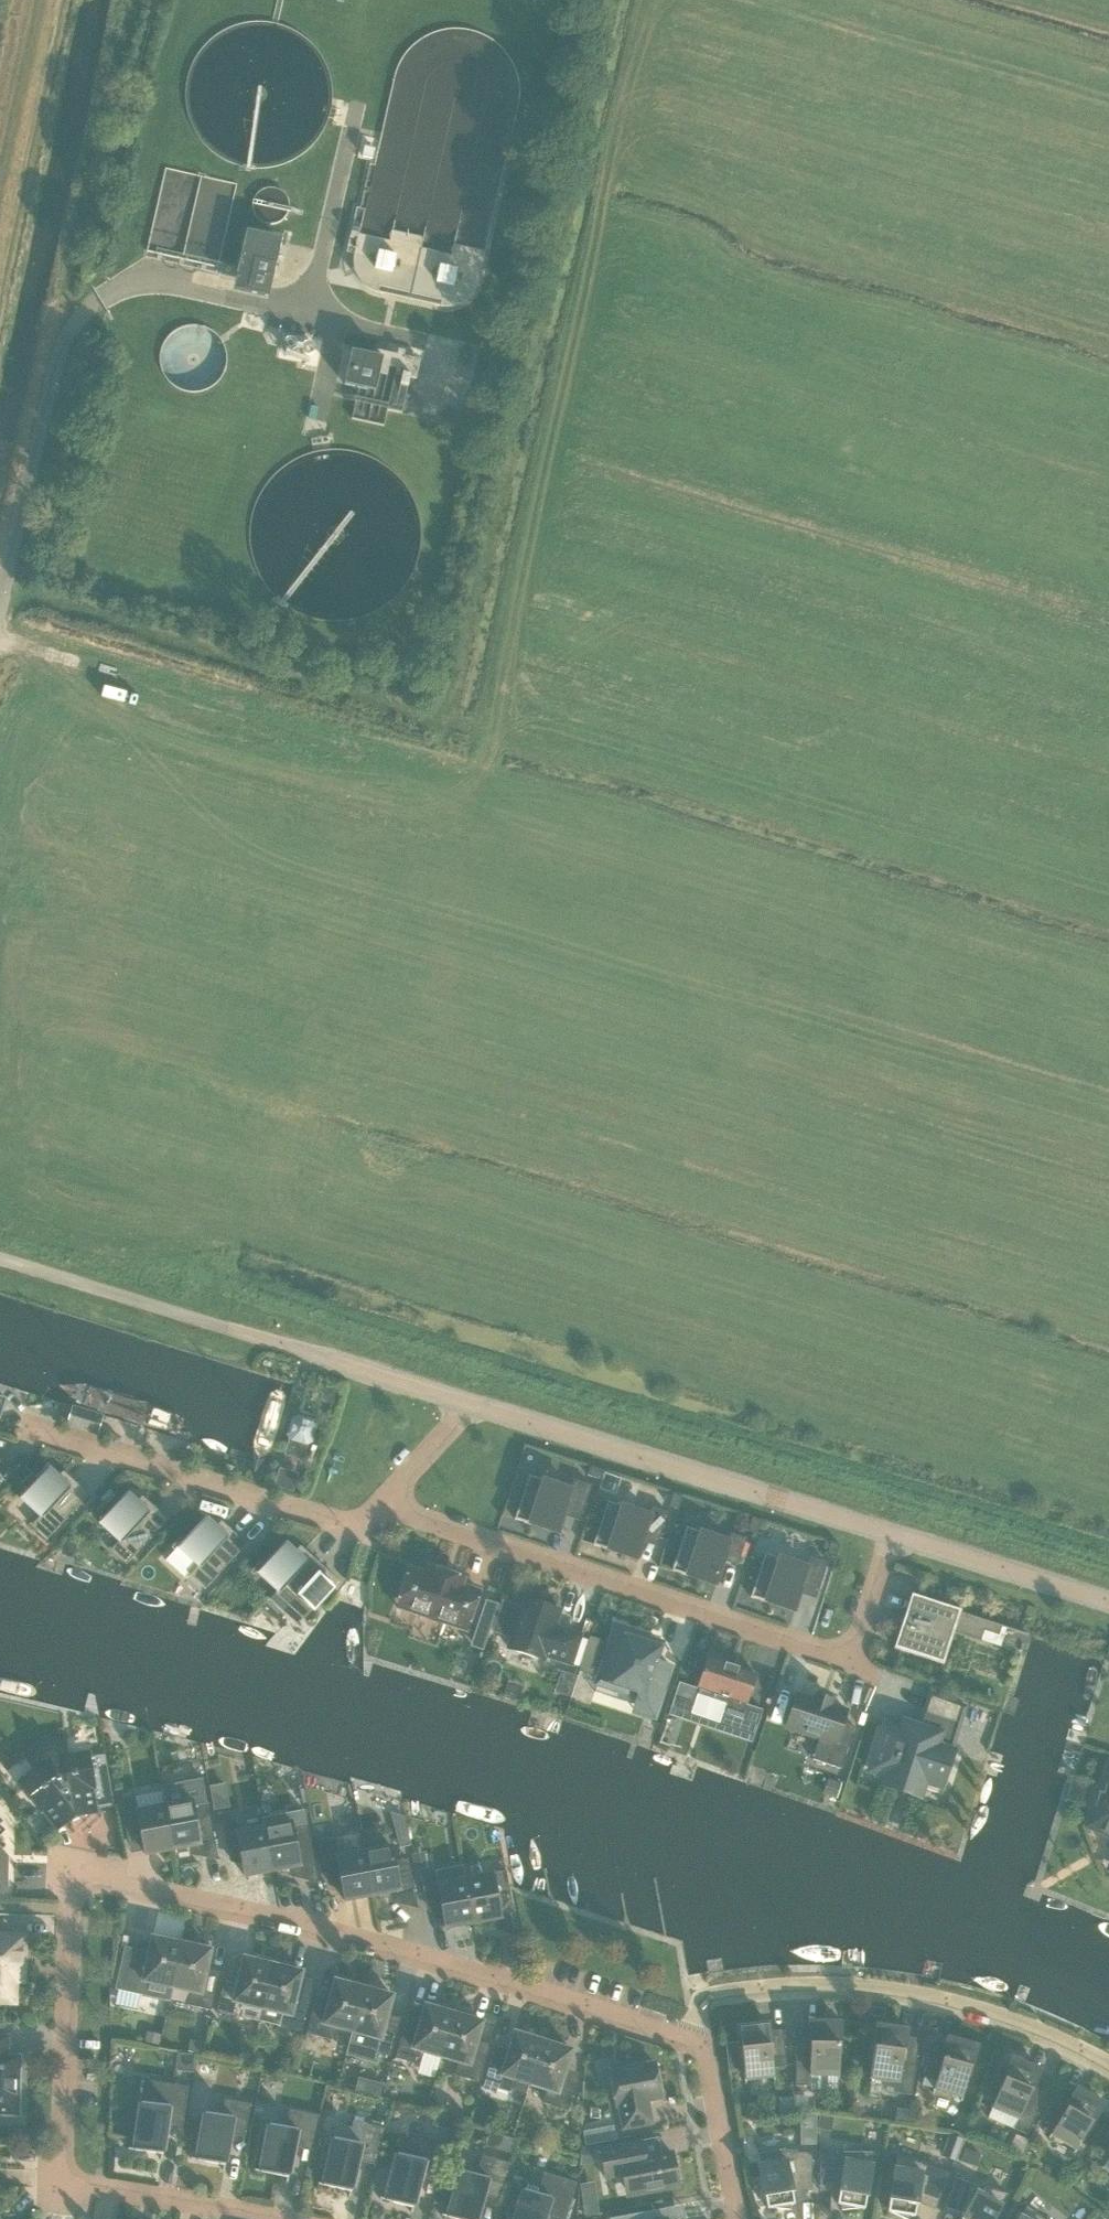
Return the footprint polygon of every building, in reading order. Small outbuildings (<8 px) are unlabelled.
[(248,232),(248,235),(247,235),(239,273),(239,274),(235,291),(270,298),(283,239),(248,232)] [(420,361),(375,351),(373,357),(351,352),(344,385),(358,388),(350,419),(383,427),(387,411),(401,415),(409,378),(416,379),(420,361)] [(76,1375),(0,1352),(0,1381),(67,1403),(76,1375)] [(193,1442),(202,1414),(76,1375),(67,1403),(193,1442)] [(294,1385),(274,1378),(252,1448),(270,1454),(294,1385)] [(100,1416),(70,1407),(65,1422),(95,1431),(100,1416)] [(288,1434),(290,1437),(285,1454),(302,1459),(308,1442),(311,1441),(316,1427),(313,1421),(299,1416),(293,1420),(288,1434)] [(0,1461),(0,1484),(11,1471),(0,1461)] [(604,1470),(591,1466),(588,1475),(601,1479),(604,1470)] [(91,1496),(75,1481),(69,1487),(47,1467),(20,1497),(40,1515),(32,1525),(49,1541),(91,1496)] [(571,1488),(529,1475),(515,1518),(558,1533),(566,1508),(582,1513),(591,1485),(574,1479),(571,1488)] [(170,1521),(154,1506),(149,1512),(127,1492),(99,1522),(120,1540),(111,1550),(129,1566),(170,1521)] [(683,1495),(674,1492),(669,1506),(678,1509),(683,1495)] [(647,1514),(608,1500),(593,1544),(637,1559),(645,1534),(659,1538),(668,1512),(650,1506),(647,1514)] [(249,1546),(233,1531),(228,1537),(205,1517),(178,1546),(199,1565),(190,1575),(208,1591),(249,1546)] [(762,1520),(753,1517),(749,1530),(758,1533),(762,1520)] [(729,1540),(686,1526),(672,1570),(716,1585),(724,1560),(738,1564),(746,1538),(731,1533),(729,1540)] [(338,1581),(312,1556),(307,1562),(285,1541),(257,1571),(278,1590),(269,1599),(287,1616),(293,1609),(303,1618),(338,1581)] [(831,1542),(827,1555),(836,1558),(840,1544),(831,1542)] [(806,1566),(765,1553),(751,1596),(794,1611),(802,1586),(818,1591),(827,1563),(810,1557),(806,1566)] [(397,1607),(467,1630),(480,1590),(462,1584),(464,1578),(431,1567),(429,1573),(411,1567),(397,1607)] [(961,1609),(912,1594),(895,1647),(944,1663),(954,1633),(1000,1648),(1007,1627),(961,1612),(961,1609)] [(525,1598),(509,1648),(543,1659),(545,1654),(571,1663),(580,1635),(554,1626),(560,1609),(525,1598)] [(486,1599),(478,1624),(491,1628),(499,1603),(486,1599)] [(641,1637),(615,1628),(600,1674),(624,1682),(622,1691),(637,1696),(634,1704),(632,1712),(653,1719),(655,1711),(670,1665),(655,1660),(658,1650),(639,1644),(641,1637)] [(591,1634),(579,1669),(593,1674),(605,1639),(591,1634)] [(707,1658),(697,1687),(729,1698),(720,1725),(754,1736),(763,1709),(747,1704),(756,1674),(707,1658)] [(698,1688),(679,1681),(671,1708),(690,1714),(698,1688)] [(841,1768),(855,1726),(842,1722),(846,1710),(830,1704),(832,1700),(816,1694),(814,1699),(798,1694),(787,1727),(819,1738),(813,1759),(841,1768)] [(931,1695),(925,1711),(961,1723),(967,1707),(931,1695)] [(918,1735),(886,1725),(872,1769),(889,1775),(887,1780),(920,1791),(924,1779),(943,1785),(953,1752),(948,1750),(952,1739),(920,1728),(918,1735)] [(40,1768),(23,1781),(42,1806),(43,1805),(57,1824),(70,1815),(72,1820),(80,1816),(78,1811),(94,1808),(90,1785),(91,1785),(86,1754),(65,1758),(63,1752),(59,1748),(55,1746),(50,1745),(45,1747),(41,1749),(38,1753),(37,1758),(37,1763),(40,1768)] [(842,1782),(828,1778),(823,1794),(838,1798),(842,1782)] [(1097,1822),(1108,1827),(1108,1781),(1097,1822)] [(173,1848),(164,1803),(138,1808),(135,1795),(120,1798),(127,1831),(141,1828),(146,1854),(173,1848)] [(191,1798),(164,1803),(173,1848),(199,1844),(200,1852),(216,1849),(207,1802),(193,1805),(191,1798)] [(27,1819),(38,1834),(46,1827),(35,1812),(27,1819)] [(273,1870),(264,1825),(237,1830),(235,1817),(222,1820),(228,1852),(241,1850),(245,1875),(273,1870)] [(291,1820),(264,1825),(273,1870),(299,1865),(301,1874),(316,1871),(307,1822),(292,1825),(291,1820)] [(373,1895),(364,1850),(338,1854),(335,1836),(319,1839),(326,1877),(341,1874),(345,1900),(373,1895)] [(391,1844),(364,1850),(373,1895),(399,1890),(401,1898),(416,1895),(408,1858),(394,1860),(391,1844)] [(429,1868),(426,1851),(413,1854),(415,1870),(429,1868)] [(473,1922),(465,1877),(438,1882),(436,1869),(422,1872),(428,1904),(441,1902),(446,1927),(473,1922)] [(492,1872),(465,1877),(473,1922),(500,1917),(502,1926),(516,1923),(509,1891),(496,1893),(492,1872)] [(15,2001),(15,1978),(22,1978),(23,1936),(0,1935),(0,2001),(15,2001)] [(182,1941),(152,1935),(147,1961),(122,1955),(115,1987),(169,1999),(182,1941)] [(182,1941),(169,1999),(211,2009),(219,1976),(206,1973),(211,1948),(182,1941)] [(244,2003),(262,2007),(273,1963),(244,1955),(238,1981),(225,1978),(217,2010),(241,2016),(244,2003)] [(273,1963),(262,2007),(280,2012),(277,2025),(301,2031),(309,1998),(296,1995),(302,1970),(273,1963)] [(352,2030),(364,1986),(335,1978),(329,1998),(317,1995),(307,2032),(331,2038),(334,2026),(352,2030)] [(393,1994),(364,1986),(352,2030),(380,2038),(377,2051),(390,2055),(400,2017),(387,2014),(393,1994)] [(441,2056),(455,2006),(439,2001),(437,2006),(425,2003),(423,2012),(410,2008),(395,2056),(419,2064),(423,2051),(441,2056)] [(472,2011),(455,2006),(441,2056),(458,2061),(455,2074),(479,2081),(490,2044),(477,2040),(483,2020),(471,2016),(472,2011)] [(839,2078),(840,2021),(810,2020),(810,2027),(796,2027),(795,2084),(810,2085),(810,2077),(839,2078)] [(769,2029),(768,2022),(739,2025),(741,2043),(726,2045),(730,2074),(744,2073),(745,2082),(775,2079),(773,2066),(787,2064),(783,2028),(769,2029)] [(907,2028),(878,2024),(870,2080),(898,2084),(897,2092),(912,2094),(920,2037),(906,2035),(907,2028)] [(528,2092),(532,2084),(529,2083),(543,2039),(515,2030),(508,2050),(496,2046),(484,2083),(497,2087),(497,2086),(511,2091),(512,2087),(528,2092)] [(19,2114),(20,2055),(7,2054),(8,2035),(0,2035),(0,2113),(19,2114)] [(977,2045),(948,2037),(946,2044),(933,2040),(923,2075),(936,2079),(933,2092),(962,2100),(977,2045)] [(529,2083),(532,2084),(547,2089),(543,2101),(568,2109),(580,2072),(566,2068),(572,2048),(543,2039),(529,2083)] [(278,2071),(291,2074),(295,2060),(282,2057),(278,2071)] [(1040,2068),(1013,2057),(990,2110),(1017,2121),(1014,2128),(1028,2133),(1050,2081),(1037,2075),(1040,2068)] [(648,2064),(645,2062),(637,2063),(635,2066),(610,2071),(616,2104),(618,2103),(623,2128),(653,2122),(648,2098),(662,2095),(655,2062),(648,2064)] [(147,2077),(145,2076),(135,2147),(128,2146),(128,2148),(161,2152),(160,2158),(162,2158),(167,2126),(181,2128),(187,2086),(146,2080),(147,2077)] [(1074,2094),(1062,2087),(1043,2119),(1055,2125),(1049,2137),(1075,2152),(1103,2102),(1078,2087),(1074,2094)] [(793,2112),(792,2096),(780,2097),(781,2113),(793,2112)] [(251,2102),(224,2097),(222,2110),(206,2107),(197,2157),(191,2156),(191,2158),(223,2163),(222,2169),(224,2169),(230,2136),(244,2139),(251,2102)] [(320,2114),(289,2108),(286,2122),(270,2119),(260,2168),(255,2167),(254,2169),(286,2175),(285,2180),(287,2181),(294,2148),(312,2152),(320,2114)] [(384,2127),(354,2120),(350,2136),(335,2133),(323,2182),(318,2181),(318,2182),(349,2189),(348,2194),(350,2194),(357,2163),(375,2167),(384,2127)] [(617,2140),(614,2124),(584,2130),(587,2146),(617,2140)] [(406,2128),(404,2128),(386,2197),(380,2195),(379,2197),(411,2205),(410,2210),(412,2211),(420,2179),(434,2182),(444,2142),(405,2132),(406,2128)] [(963,2139),(950,2134),(942,2156),(955,2161),(963,2139)] [(633,2159),(630,2142),(600,2148),(606,2177),(624,2174),(629,2176),(632,2193),(678,2184),(672,2151),(633,2159)] [(812,2151),(784,2151),(758,2155),(760,2163),(767,2207),(771,2206),(789,2208),(790,2203),(794,2202),(791,2185),(811,2185),(812,2151)] [(874,2151),(820,2151),(819,2185),(840,2185),(837,2202),(841,2203),(841,2208),(860,2207),(864,2207),(874,2151)] [(482,2153),(477,2170),(462,2166),(448,2214),(442,2212),(441,2214),(459,2218),(476,2218),(483,2197),(501,2202),(512,2162),(482,2153)] [(948,2172),(897,2154),(887,2210),(891,2211),(908,2218),(910,2214),(914,2215),(917,2197),(937,2204),(948,2172)] [(1100,2168),(1108,2175),(1108,2156),(1100,2168)] [(575,2182),(545,2173),(542,2183),(526,2179),(514,2218),(544,2218),(545,2216),(553,2218),(563,2218),(575,2182)] [(956,2175),(944,2207),(964,2213),(961,2218),(992,2218),(1007,2192),(956,2175)] [(1027,2204),(1019,2218),(1046,2218),(1027,2204)] [(655,2208),(609,2217),(610,2218),(661,2218),(655,2208)]
